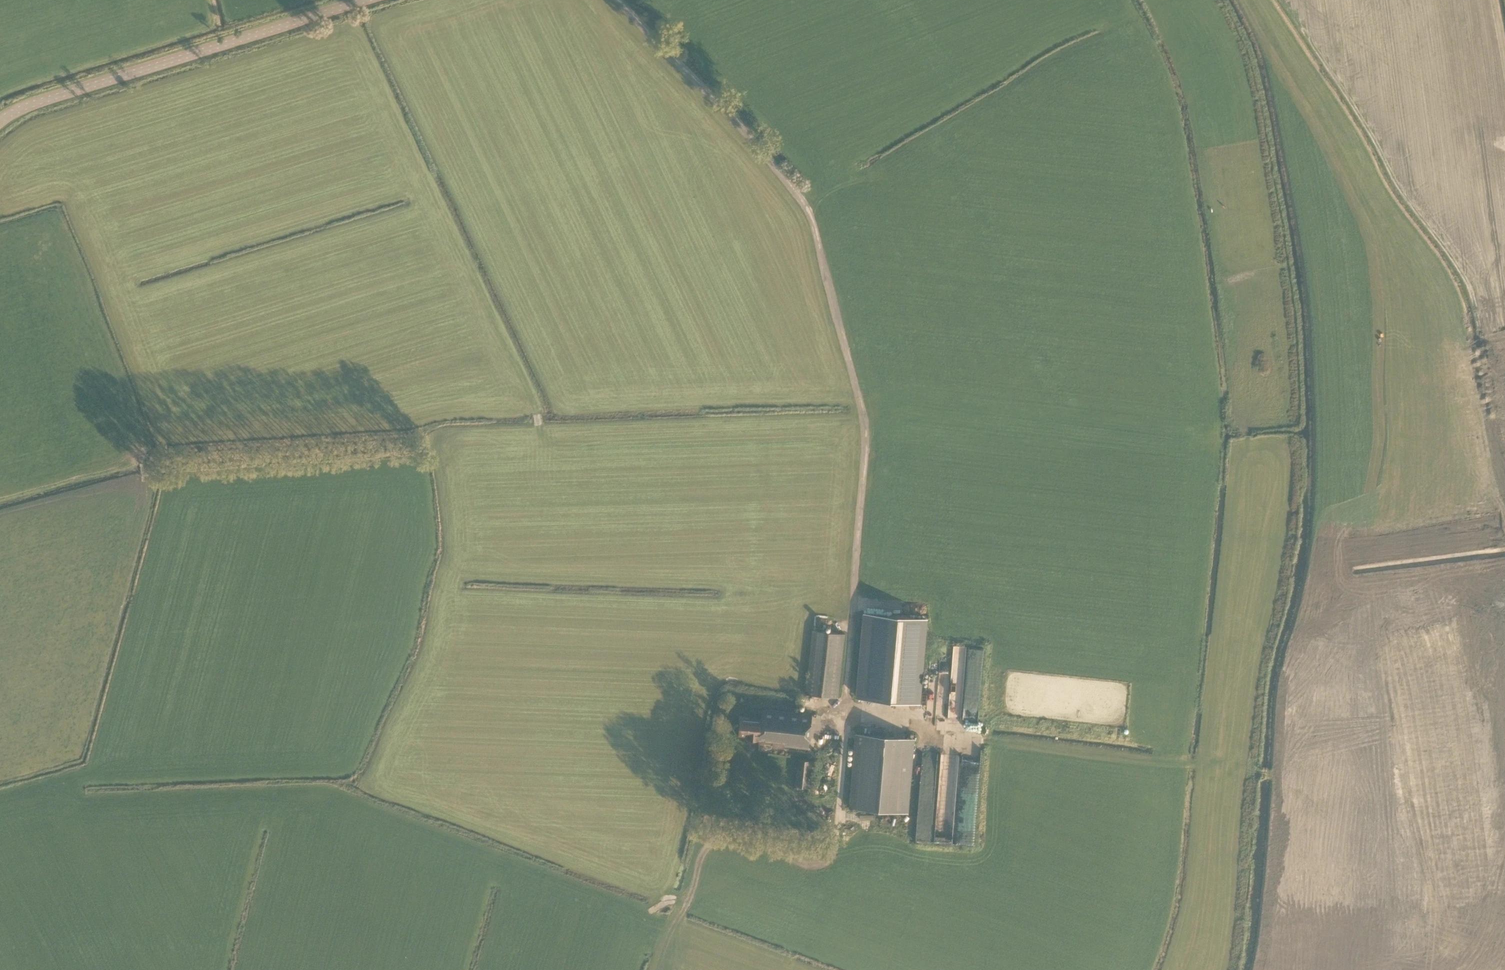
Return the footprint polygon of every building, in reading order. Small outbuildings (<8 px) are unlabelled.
[(865,613),(858,697),(919,702),(926,618),(865,613)] [(845,633),(812,630),(805,693),(839,697),(845,633)] [(812,714),(763,709),(762,719),(741,717),(741,725),(739,725),(737,725),(735,727),(735,729),(736,731),(738,732),(740,733),(740,734),(747,735),(747,737),(759,738),(759,742),(772,743),(772,746),(784,747),(784,744),(808,747),(812,714)] [(915,739),(855,733),(848,807),(908,813),(915,739)] [(924,754),(917,839),(956,842),(961,781),(937,779),(940,755),(924,754)] [(815,760),(798,759),(794,786),(812,788),(815,760)]
